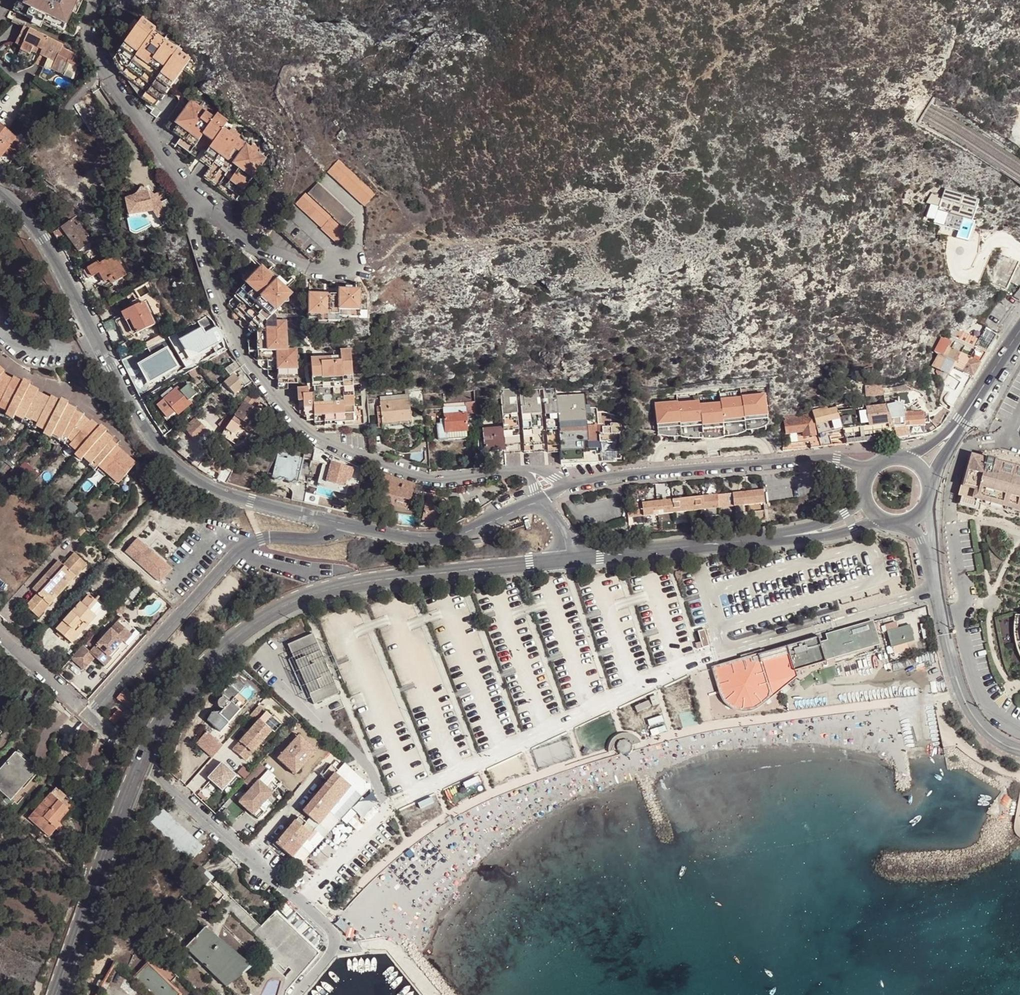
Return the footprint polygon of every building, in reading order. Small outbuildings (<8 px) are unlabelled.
[(12,12),(61,33),(75,0),(17,0),(12,12)] [(148,113),(154,118),(159,112),(154,109),(189,59),(150,33),(153,29),(140,20),(111,60),(120,76),(123,78),(137,98),(145,103),(144,106),(150,110),(148,113)] [(42,67),(60,75),(67,60),(70,62),(73,54),(60,48),(61,46),(21,27),(17,37),(23,40),(19,49),(28,53),(29,51),(46,59),(42,67)] [(85,101),(74,108),(87,127),(98,119),(85,101)] [(170,121),(164,128),(179,139),(192,148),(189,153),(199,161),(203,155),(213,162),(209,168),(202,178),(234,201),(265,157),(221,127),(226,121),(215,113),(211,118),(189,102),(173,124),(170,121)] [(36,132),(31,127),(27,131),(32,136),(36,132)] [(2,153),(13,139),(0,128),(0,155),(2,153)] [(29,140),(32,136),(27,131),(24,135),(29,140)] [(23,147),(13,139),(2,153),(12,161),(23,147)] [(189,153),(192,148),(179,139),(175,144),(189,153)] [(203,155),(199,161),(209,168),(213,162),(203,155)] [(374,196),(337,160),(326,172),(363,207),(374,196)] [(352,217),(316,183),(306,193),(342,228),(352,217)] [(129,195),(122,197),(126,212),(139,210),(139,208),(138,207),(139,205),(140,204),(142,204),(148,206),(150,208),(155,216),(163,212),(166,217),(166,221),(171,223),(173,214),(164,200),(158,204),(155,198),(150,194),(144,191),(138,189),(135,192),(129,195)] [(929,204),(924,217),(933,220),(937,211),(960,218),(971,222),(978,201),(943,189),(937,207),(929,204)] [(305,193),(294,204),(335,243),(345,232),(305,193)] [(937,211),(933,220),(956,228),(960,218),(937,211)] [(163,212),(155,216),(160,224),(166,221),(166,217),(163,212)] [(58,215),(44,224),(56,240),(65,234),(77,251),(91,241),(83,230),(82,230),(77,224),(74,226),(70,219),(64,223),(58,215)] [(96,262),(90,264),(95,272),(96,271),(102,282),(106,279),(112,276),(114,281),(125,275),(113,254),(97,264),(96,262)] [(991,283),(1005,289),(1017,262),(1003,255),(991,283)] [(89,275),(95,272),(90,264),(85,268),(89,275)] [(274,311),(290,294),(260,266),(227,301),(227,306),(254,331),(255,342),(246,342),(247,352),(276,380),(286,380),(296,379),(295,378),(294,349),(286,349),(285,322),(275,322),(275,328),(264,328),(263,323),(274,311)] [(358,289),(336,289),(336,294),(307,294),(306,319),(316,319),(316,322),(328,322),(328,317),(358,317),(358,289)] [(153,324),(142,302),(118,313),(121,317),(113,322),(122,340),(153,324)] [(275,328),(275,322),(274,311),(263,323),(264,328),(275,328)] [(938,350),(929,366),(948,375),(952,367),(970,376),(996,335),(975,323),(965,332),(963,331),(955,339),(950,337),(948,342),(949,343),(944,353),(938,350)] [(226,346),(217,328),(203,337),(212,352),(214,354),(226,346)] [(193,332),(179,340),(192,364),(212,352),(203,337),(202,336),(197,339),(193,332)] [(133,354),(127,344),(114,351),(124,371),(131,368),(134,374),(155,363),(146,347),(133,354)] [(334,424),(361,423),(356,349),(305,353),(307,377),(295,378),(296,379),(298,414),(303,413),(304,421),(313,420),(313,426),(323,425),(334,424)] [(223,372),(227,377),(231,374),(243,386),(250,381),(235,361),(223,372)] [(61,438),(66,440),(70,443),(67,446),(75,453),(73,456),(79,461),(81,458),(89,465),(91,462),(97,467),(116,484),(134,463),(114,446),(109,442),(111,439),(104,433),(105,431),(99,426),(97,428),(89,421),(88,423),(82,417),(73,413),(74,410),(65,406),(66,404),(59,400),(58,402),(49,398),(48,400),(42,397),(35,394),(36,391),(28,387),(29,385),(21,381),(21,383),(11,379),(10,381),(5,378),(1,374),(3,373),(0,370),(0,411),(5,413),(4,417),(11,420),(12,417),(21,422),(23,418),(30,422),(36,425),(34,428),(43,433),(41,436),(49,439),(50,436),(59,441),(61,438)] [(227,377),(222,382),(233,395),(243,386),(231,374),(227,377)] [(286,380),(276,380),(276,390),(286,390),(286,380)] [(864,397),(881,396),(878,386),(863,387),(864,397)] [(169,389),(156,400),(165,410),(169,407),(176,415),(189,404),(175,388),(171,391),(169,389)] [(490,388),(491,399),(499,399),(499,390),(498,388),(490,388)] [(554,388),(541,388),(542,399),(547,399),(547,404),(542,404),(543,415),(548,415),(548,421),(544,422),(545,431),(549,431),(549,436),(545,437),(546,453),(558,452),(557,448),(556,421),(554,388)] [(501,428),(503,454),(518,453),(517,438),(510,438),(510,430),(516,430),(516,420),(509,421),(509,414),(515,414),(515,404),(508,405),(507,398),(514,398),(513,389),(499,390),(499,399),(501,428)] [(537,389),(518,390),(522,453),(542,452),(541,437),(538,437),(537,430),(540,430),(540,422),(537,422),(536,414),(539,414),(538,404),(536,405),(535,398),(538,398),(537,389)] [(191,390),(187,393),(192,399),(197,396),(191,390)] [(247,394),(230,420),(242,428),(245,423),(251,427),(260,413),(253,409),(258,401),(247,394)] [(666,438),(758,432),(755,394),(741,395),(741,396),(720,398),(720,401),(699,403),(698,399),(677,401),(677,400),(663,401),(666,438)] [(388,401),(378,402),(378,409),(375,409),(376,424),(380,424),(409,421),(407,400),(388,401)] [(435,419),(436,439),(465,437),(464,415),(474,414),(474,402),(463,403),(463,406),(441,408),(442,414),(438,414),(438,418),(435,419)] [(886,412),(884,405),(834,411),(840,430),(841,435),(890,429),(886,412)] [(810,411),(810,413),(819,448),(829,446),(826,433),(840,430),(834,411),(833,408),(826,410),(825,408),(810,411)] [(193,409),(187,416),(192,421),(184,429),(202,447),(216,433),(193,409)] [(902,412),(886,412),(890,429),(893,438),(907,435),(906,426),(921,426),(921,424),(927,424),(926,413),(902,413),(902,412)] [(807,442),(809,448),(819,448),(810,413),(784,417),(784,421),(781,422),(783,435),(800,433),(801,442),(807,442)] [(228,421),(222,418),(217,425),(223,428),(228,421)] [(565,420),(556,421),(557,448),(580,447),(580,435),(581,435),(580,422),(574,422),(574,421),(565,422),(565,420)] [(595,423),(598,442),(620,440),(618,422),(595,423)] [(245,423),(242,428),(248,432),(251,427),(245,423)] [(334,424),(323,425),(323,432),(335,432),(334,424)] [(501,428),(481,429),(483,452),(486,452),(487,462),(503,461),(503,454),(501,428)] [(758,432),(666,438),(666,440),(758,433),(758,432)] [(620,440),(598,442),(598,452),(608,452),(621,451),(620,440)] [(199,449),(190,464),(205,473),(210,466),(213,467),(211,469),(218,473),(215,478),(224,483),(231,472),(205,457),(207,453),(199,449)] [(570,451),(561,452),(562,465),(571,464),(570,451)] [(598,452),(599,463),(609,462),(608,452),(598,452)] [(275,459),(299,464),(300,460),(276,456),(275,459)] [(955,504),(959,505),(972,457),(968,456),(955,504)] [(959,505),(974,509),(976,504),(977,497),(1019,509),(1019,470),(994,463),(995,461),(987,459),(986,461),(972,457),(959,505)] [(299,464),(275,459),(271,480),(278,481),(281,479),(285,479),(288,483),(296,485),(299,464)] [(329,463),(324,483),(343,488),(345,482),(348,483),(352,469),(329,463)] [(414,485),(380,474),(377,483),(384,486),(382,492),(409,500),(414,485)] [(305,489),(292,487),(290,500),(303,502),(305,489)] [(484,487),(475,493),(483,506),(492,500),(484,487)] [(649,498),(649,488),(636,488),(636,498),(649,498)] [(761,490),(625,506),(627,519),(762,503),(761,490)] [(406,508),(409,500),(382,492),(380,500),(406,508)] [(444,497),(427,493),(423,506),(420,518),(437,522),(440,521),(443,510),(441,506),(444,497)] [(977,497),(976,504),(1019,516),(1019,509),(977,497)] [(373,506),(370,519),(381,521),(384,509),(373,506)] [(70,531),(79,538),(86,531),(77,524),(70,531)] [(145,552),(148,549),(138,539),(134,543),(145,552)] [(134,543),(126,552),(160,582),(172,569),(165,564),(148,549),(145,552),(134,543)] [(24,606),(35,617),(84,565),(73,554),(61,566),(57,561),(30,590),(35,594),(24,606)] [(80,604),(87,610),(94,602),(87,596),(80,604)] [(54,630),(69,643),(85,626),(83,624),(91,614),(87,610),(80,604),(78,603),(54,630)] [(83,624),(85,626),(93,616),(91,614),(83,624)] [(93,657),(103,666),(109,658),(107,656),(121,641),(118,639),(126,631),(116,622),(88,653),(93,657)] [(909,625),(885,632),(890,647),(913,641),(909,625)] [(121,641),(122,643),(130,635),(126,631),(118,639),(121,641)] [(337,694),(311,634),(286,644),(311,705),(337,694)] [(88,653),(81,646),(77,651),(88,662),(93,657),(88,653)] [(741,660),(763,654),(762,650),(740,657),(741,660)] [(70,659),(82,669),(88,662),(77,651),(70,659)] [(753,710),(763,701),(754,674),(768,670),(763,654),(741,660),(711,668),(718,692),(724,703),(731,709),(741,712),(753,710)] [(211,726),(215,730),(224,721),(226,723),(238,710),(233,706),(237,702),(232,698),(241,688),(232,680),(219,694),(219,695),(220,695),(219,698),(218,703),(218,705),(208,713),(205,721),(211,726)] [(127,688),(118,697),(128,706),(137,697),(127,688)] [(13,709),(21,715),(35,699),(27,693),(13,709)] [(262,723),(269,716),(257,705),(249,715),(256,721),(258,719),(262,723)] [(119,709),(109,719),(115,724),(124,714),(119,709)] [(269,716),(279,725),(282,722),(272,713),(269,716)] [(256,721),(232,749),(244,760),(259,743),(269,731),(271,734),(279,725),(269,716),(262,723),(258,719),(256,721)] [(211,726),(206,732),(211,737),(217,731),(215,730),(211,726)] [(631,731),(628,730),(631,745),(619,748),(615,733),(612,736),(610,739),(609,743),(608,747),(609,751),(617,749),(618,751),(620,753),(622,754),(624,754),(626,755),(628,754),(630,753),(632,751),(633,749),(633,747),(633,745),(642,742),(640,738),(637,735),(634,732),(631,731)] [(615,733),(619,748),(631,745),(628,730),(623,730),(619,731),(615,733)] [(204,731),(194,743),(210,758),(221,746),(211,737),(206,732),(204,731)] [(269,731),(259,743),(261,745),(271,734),(269,731)] [(297,735),(295,737),(313,753),(315,751),(297,735)] [(295,737),(278,756),(296,772),(313,753),(295,737)] [(13,754),(9,759),(14,764),(12,766),(17,771),(13,775),(21,782),(31,771),(13,754)] [(296,772),(278,756),(275,759),(293,775),(296,772)] [(0,769),(0,791),(7,798),(21,782),(13,775),(17,771),(12,766),(14,764),(9,759),(0,769)] [(258,764),(241,783),(249,790),(237,803),(256,820),(269,805),(265,801),(279,784),(258,764)] [(333,774),(301,812),(316,825),(348,787),(333,774)] [(225,785),(221,790),(229,797),(233,792),(225,785)] [(357,794),(348,787),(316,825),(312,830),(304,824),(301,828),(308,834),(298,846),(308,853),(357,794)] [(55,788),(28,818),(48,836),(59,825),(55,821),(68,806),(62,800),(65,797),(55,788)] [(55,821),(59,825),(70,813),(72,810),(73,806),(72,804),(65,797),(62,800),(68,806),(55,821)] [(149,822),(189,860),(200,848),(160,810),(149,822)] [(296,817),(273,844),(289,857),(298,846),(308,834),(301,828),(304,824),(296,817)] [(196,868),(210,880),(211,878),(197,866),(196,868)] [(275,910),(273,912),(284,923),(286,920),(275,910)] [(262,951),(285,972),(281,990),(284,990),(316,953),(284,923),(273,912),(259,927),(273,940),(262,951)] [(228,953),(203,929),(184,948),(222,984),(231,975),(218,963),(228,953)] [(218,963),(231,975),(241,965),(228,953),(218,963)] [(146,964),(132,979),(149,994),(177,994),(146,964)]
